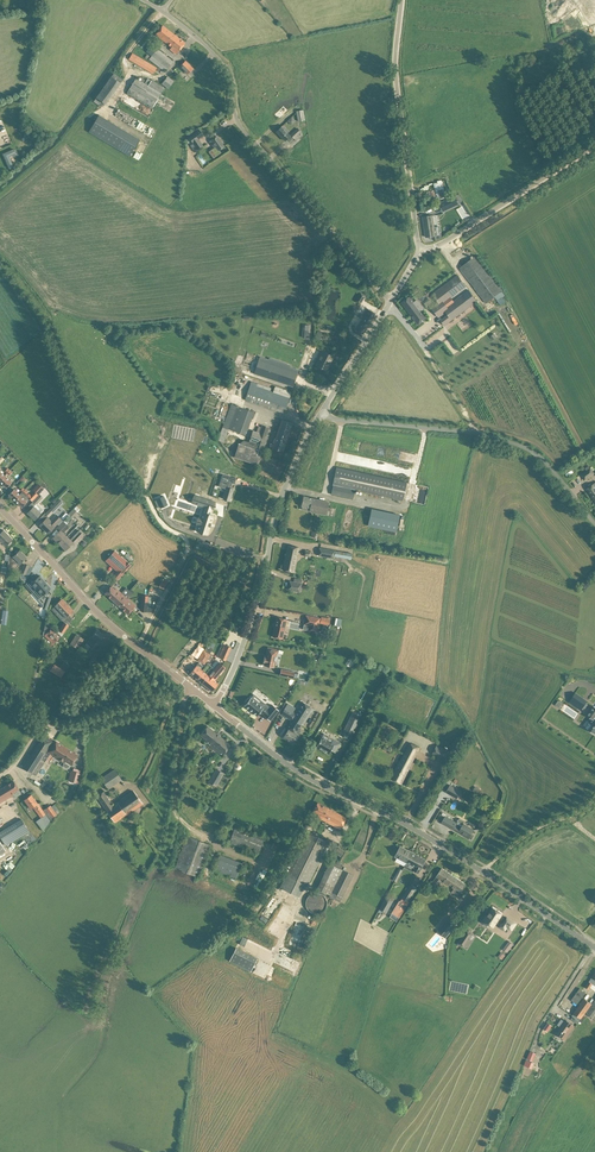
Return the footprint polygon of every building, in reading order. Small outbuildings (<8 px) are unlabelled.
[(594,34),(594,3),(593,0),(576,0),(594,34)] [(179,51),(181,48),(185,43),(162,25),(156,34),(172,47),(172,46),(179,51)] [(152,56),(149,59),(164,71),(165,69),(167,70),(174,62),(151,45),(146,52),(152,56)] [(157,68),(133,53),(129,60),(153,74),(157,68)] [(187,74),(189,73),(193,68),(185,61),(180,67),(187,74)] [(174,82),(168,76),(162,84),(168,89),(174,82)] [(106,105),(121,84),(111,77),(96,98),(106,105)] [(136,78),(128,92),(153,107),(164,88),(147,78),(146,80),(146,81),(145,83),(141,81),(136,78)] [(298,121),(305,120),(303,110),(296,111),(298,121)] [(139,139),(99,115),(89,131),(130,156),(139,139)] [(282,125),(276,131),(285,140),(290,136),(287,132),(288,131),(282,125)] [(298,134),(300,131),(298,128),(291,135),(296,141),(300,137),(298,134)] [(198,139),(204,135),(199,129),(189,137),(197,149),(203,145),(198,139)] [(219,150),(224,146),(217,136),(212,140),(210,141),(215,148),(212,150),(216,156),(221,153),(219,150)] [(14,149),(3,154),(9,168),(14,166),(10,156),(16,153),(14,149)] [(445,196),(442,180),(438,181),(438,183),(434,184),(438,197),(445,196)] [(436,198),(435,190),(431,191),(426,192),(428,201),(431,200),(431,199),(436,198)] [(458,203),(463,201),(459,195),(455,197),(439,204),(443,211),(458,204),(458,203)] [(432,215),(429,216),(423,217),(426,237),(435,236),(434,230),(432,215)] [(502,291),(479,260),(476,256),(460,268),(486,303),(494,297),(501,292),(502,291)] [(458,275),(435,292),(444,302),(440,306),(436,309),(439,313),(443,309),(445,312),(446,313),(448,315),(452,320),(477,301),(469,290),(454,301),(453,301),(447,306),(444,303),(450,298),(451,297),(466,286),(458,275)] [(359,292),(356,297),(362,301),(365,296),(359,292)] [(504,296),(501,292),(494,297),(497,301),(504,296)] [(401,302),(419,325),(426,319),(427,318),(420,309),(422,307),(417,300),(414,302),(410,296),(401,302)] [(450,298),(444,303),(447,306),(453,301),(450,298)] [(363,335),(376,314),(368,309),(364,314),(363,315),(364,316),(355,330),(358,331),(363,335)] [(452,320),(448,315),(440,321),(444,326),(452,320)] [(437,339),(443,332),(440,329),(434,337),(437,339)] [(333,356),(328,354),(322,351),(315,365),(321,368),(326,371),(329,365),(333,357),(333,356)] [(298,370),(293,368),(260,357),(254,373),(293,386),(298,370)] [(291,392),(285,390),(275,386),(273,392),(270,391),(271,388),(251,382),(245,400),(284,413),(291,392)] [(219,437),(218,440),(224,442),(228,429),(229,429),(230,429),(245,435),(254,412),(231,404),(224,423),(219,437)] [(292,423),(282,420),(272,448),(283,452),(292,423)] [(243,441),(239,444),(262,451),(267,436),(253,431),(251,436),(249,443),(243,441)] [(239,444),(235,457),(258,465),(262,451),(239,444)] [(585,468),(587,470),(581,475),(585,480),(594,473),(590,468),(588,466),(585,468)] [(164,467),(157,474),(180,496),(188,488),(164,467)] [(407,483),(348,470),(336,467),(333,485),(331,494),(337,495),(342,496),(353,499),(355,490),(356,490),(397,499),(403,500),(407,483)] [(16,483),(19,486),(26,478),(23,475),(16,483)] [(223,475),(219,486),(226,488),(223,498),(230,501),(234,489),(230,488),(232,483),(227,481),(228,477),(223,475)] [(11,484),(12,482),(5,476),(0,481),(0,482),(7,488),(11,484)] [(587,488),(594,500),(594,482),(587,488)] [(38,495),(44,488),(39,483),(33,489),(33,490),(35,492),(38,495)] [(17,496),(19,494),(14,489),(9,494),(15,501),(18,498),(17,496)] [(27,492),(25,490),(25,489),(22,492),(20,494),(19,494),(17,496),(18,498),(15,501),(22,507),(26,503),(30,498),(31,497),(31,496),(27,492)] [(157,489),(152,494),(159,500),(164,495),(157,489)] [(35,519),(41,513),(44,510),(37,504),(43,498),(39,494),(33,501),(36,504),(28,513),(35,519)] [(328,507),(329,502),(303,496),(301,506),(310,508),(309,511),(315,512),(326,515),(332,516),(334,516),(335,513),(334,513),(333,513),(334,508),(328,507)] [(199,497),(197,504),(204,506),(202,513),(203,513),(201,518),(199,525),(197,530),(207,534),(213,516),(209,515),(214,502),(199,497)] [(59,499),(45,514),(48,516),(49,517),(62,502),(59,499)] [(74,508),(68,514),(72,518),(78,512),(74,509),(74,508)] [(371,509),(368,526),(396,532),(400,515),(371,509)] [(41,525),(40,526),(43,529),(44,528),(48,533),(54,527),(61,519),(57,515),(51,521),(47,518),(46,519),(43,522),(40,525),(41,525)] [(59,543),(66,536),(63,533),(69,526),(64,521),(58,527),(61,529),(53,537),(59,543)] [(13,539),(3,530),(0,533),(0,542),(1,541),(2,543),(6,546),(8,543),(13,539)] [(76,545),(80,540),(85,536),(82,533),(79,530),(70,540),(66,536),(59,543),(66,549),(74,541),(76,544),(76,545)] [(299,547),(294,547),(288,545),(283,570),(293,572),(299,547)] [(334,557),(335,551),(320,548),(318,556),(334,558),(334,557)] [(11,567),(17,560),(20,563),(22,561),(26,557),(19,550),(14,556),(10,551),(8,567),(11,567)] [(114,551),(106,560),(117,571),(113,576),(117,580),(130,565),(114,551)] [(25,582),(33,567),(25,564),(21,573),(20,576),(21,579),(25,582)] [(31,575),(26,584),(28,586),(31,584),(36,590),(33,593),(39,600),(46,594),(45,593),(50,588),(43,579),(44,579),(41,575),(40,576),(39,576),(38,577),(34,573),(31,575)] [(163,578),(163,579),(159,586),(164,588),(168,580),(163,578)] [(288,589),(293,591),(299,592),(302,580),(294,578),(294,582),(289,581),(288,589)] [(118,592),(115,590),(111,586),(109,589),(105,593),(117,604),(128,614),(132,610),(135,606),(136,606),(125,596),(119,591),(118,592)] [(47,596),(43,607),(47,608),(51,597),(47,596)] [(66,617),(73,611),(62,599),(56,605),(60,609),(58,611),(58,615),(62,620),(66,617)] [(306,615),(304,624),(310,625),(309,631),(316,632),(317,627),(318,627),(320,618),(306,615)] [(282,639),(287,619),(277,617),(273,636),(282,639)] [(334,625),(341,626),(343,619),(336,617),(334,625)] [(75,619),(68,629),(84,640),(93,627),(82,618),(79,622),(75,619)] [(60,637),(53,630),(52,629),(52,628),(46,622),(44,631),(47,633),(45,635),(48,638),(51,641),(54,643),(60,637)] [(64,622),(59,631),(64,634),(69,625),(64,622)] [(178,639),(185,631),(178,625),(171,634),(178,639)] [(225,660),(231,647),(238,631),(230,628),(223,644),(224,644),(219,657),(225,660)] [(91,636),(86,643),(91,646),(88,650),(92,652),(104,635),(97,630),(92,637),(91,636)] [(71,636),(67,642),(79,650),(83,644),(71,636)] [(205,651),(198,660),(204,664),(207,658),(208,657),(210,659),(213,654),(210,653),(213,648),(208,645),(204,651),(205,651)] [(99,646),(89,662),(91,664),(102,648),(99,646)] [(268,647),(266,654),(267,654),(267,656),(265,655),(263,664),(264,665),(274,667),(275,661),(276,661),(277,656),(276,656),(278,649),(268,647)] [(217,676),(225,667),(221,663),(220,662),(217,660),(212,665),(213,666),(211,668),(213,670),(209,676),(208,675),(206,673),(212,666),(208,663),(205,667),(199,662),(198,663),(196,665),(194,669),(190,673),(202,684),(212,691),(218,683),(214,680),(218,677),(217,676)] [(54,664),(50,671),(61,677),(67,668),(62,665),(60,668),(54,664)] [(281,669),(279,675),(293,678),(295,672),(281,669)] [(575,693),(569,702),(570,702),(581,709),(581,710),(587,701),(575,693)] [(272,705),(270,708),(269,709),(265,706),(266,704),(261,701),(259,704),(251,697),(249,700),(248,699),(246,702),(246,703),(244,705),(257,716),(260,711),(264,714),(263,715),(270,721),(279,710),(272,705)] [(301,724),(312,708),(303,702),(295,715),(292,713),(293,712),(285,707),(281,714),(292,720),(292,719),(301,724)] [(586,727),(590,730),(594,734),(594,707),(594,706),(589,712),(587,715),(592,719),(590,722),(586,727)] [(354,731),(361,716),(353,711),(345,727),(354,731)] [(301,724),(292,719),(292,720),(287,728),(288,729),(283,737),(293,744),(299,735),(296,733),(301,724)] [(208,726),(200,735),(223,754),(231,745),(208,726)] [(36,775),(50,754),(57,742),(55,740),(54,742),(53,741),(43,735),(22,767),(32,774),(32,773),(35,775),(36,775)] [(341,743),(334,738),(332,742),(322,736),(322,737),(321,736),(318,740),(319,741),(316,747),(328,754),(331,750),(335,752),(341,743)] [(72,764),(78,755),(57,742),(50,754),(64,763),(63,764),(63,765),(64,766),(64,767),(65,767),(66,767),(67,768),(68,767),(69,767),(69,766),(71,764),(72,764)] [(410,743),(393,773),(391,778),(402,784),(420,747),(410,743)] [(452,753),(438,745),(437,745),(433,754),(447,762),(452,753)] [(108,788),(121,779),(114,769),(101,778),(108,788)] [(216,786),(224,773),(217,769),(209,782),(216,786)] [(72,771),(70,780),(77,782),(80,773),(72,771)] [(0,779),(3,785),(12,782),(9,775),(0,779)] [(45,780),(42,785),(47,788),(50,783),(45,780)] [(14,781),(0,789),(0,802),(13,795),(12,793),(19,789),(14,781)] [(446,792),(457,799),(462,791),(450,785),(446,792)] [(126,815),(138,807),(143,803),(133,791),(113,805),(112,806),(115,809),(108,813),(115,822),(126,814),(126,815)] [(106,810),(108,813),(115,809),(112,806),(113,805),(112,806),(104,794),(103,792),(97,796),(99,798),(106,810)] [(33,807),(38,803),(31,794),(24,800),(31,808),(33,807)] [(343,823),(346,817),(317,802),(315,807),(313,811),(318,814),(321,815),(319,818),(334,826),(338,828),(340,829),(343,823)] [(57,814),(51,806),(50,805),(43,811),(40,806),(35,810),(41,818),(36,821),(43,831),(50,820),(51,820),(50,819),(56,814),(57,814)] [(457,823),(457,822),(445,816),(442,822),(441,823),(459,833),(460,831),(465,834),(464,835),(469,838),(471,839),(474,835),(472,834),(474,829),(469,826),(464,823),(461,828),(456,825),(457,823)] [(14,832),(10,826),(0,831),(0,836),(6,846),(17,839),(14,832)] [(236,826),(229,842),(258,853),(264,837),(236,826)] [(305,885),(307,886),(328,842),(308,832),(285,877),(282,882),(280,887),(299,897),(305,885)] [(210,845),(193,838),(188,836),(175,868),(198,877),(210,845)] [(20,855),(26,849),(24,846),(18,852),(20,855)] [(400,846),(400,847),(398,846),(396,850),(398,851),(395,856),(397,857),(407,862),(412,852),(400,846)] [(341,857),(344,851),(338,847),(334,853),(341,857)] [(419,873),(423,865),(426,860),(412,852),(407,862),(416,867),(414,870),(419,873)] [(236,878),(242,863),(220,854),(214,870),(236,878)] [(341,869),(343,864),(331,859),(330,863),(341,869)] [(317,889),(330,895),(336,884),(343,869),(341,869),(330,863),(317,889)] [(461,892),(462,889),(466,884),(442,868),(439,873),(436,876),(437,876),(433,882),(438,886),(442,880),(454,888),(452,892),(458,896),(460,892),(461,892)] [(346,889),(353,875),(343,869),(336,884),(346,889)] [(397,882),(401,874),(397,872),(393,880),(394,881),(395,881),(397,882)] [(225,876),(224,881),(243,887),(245,881),(225,876)] [(409,900),(414,891),(409,888),(404,897),(401,901),(406,904),(409,900)] [(327,905),(327,903),(327,901),(326,899),(325,897),(323,895),(321,894),(319,893),(317,893),(315,893),(313,893),(311,894),(309,895),(308,897),(306,899),(306,901),(306,903),(306,905),(306,908),(308,909),(309,911),(311,912),(313,913),(315,914),(317,914),(319,913),(321,912),(323,911),(325,909),(326,908),(327,905)] [(386,897),(380,909),(387,913),(393,901),(386,897)] [(400,901),(392,913),(399,917),(407,905),(406,904),(401,901),(400,901)] [(473,906),(471,904),(468,902),(463,908),(468,912),(473,906)] [(486,915),(482,922),(487,926),(489,924),(493,927),(502,914),(493,907),(487,916),(486,915)] [(449,917),(441,927),(449,934),(458,924),(449,917)] [(502,923),(499,927),(505,930),(507,927),(508,927),(508,928),(512,930),(516,923),(507,917),(503,923),(502,923)] [(297,920),(289,944),(298,947),(306,924),(297,920)] [(467,929),(458,944),(461,946),(463,943),(464,944),(472,932),(470,930),(469,930),(467,929)] [(509,950),(513,944),(509,941),(505,947),(509,950)] [(237,947),(230,961),(252,971),(259,957),(237,947)] [(592,976),(585,987),(588,989),(592,984),(594,986),(594,973),(592,976)] [(580,988),(571,1000),(577,1004),(586,992),(580,988)] [(574,1013),(572,1015),(579,1020),(591,1003),(584,998),(574,1013)] [(594,1019),(594,1017),(594,1000),(586,1013),(594,1019)] [(561,1027),(557,1034),(558,1034),(557,1036),(560,1038),(561,1037),(562,1038),(563,1036),(566,1037),(574,1026),(568,1021),(566,1020),(565,1022),(561,1019),(558,1024),(561,1027)] [(547,1031),(552,1025),(548,1022),(543,1029),(547,1031)] [(545,1070),(559,1050),(552,1045),(538,1065),(545,1070)] [(530,1051),(527,1059),(533,1061),(536,1053),(530,1051)] [(526,1059),(524,1065),(532,1068),(535,1063),(526,1059)]
